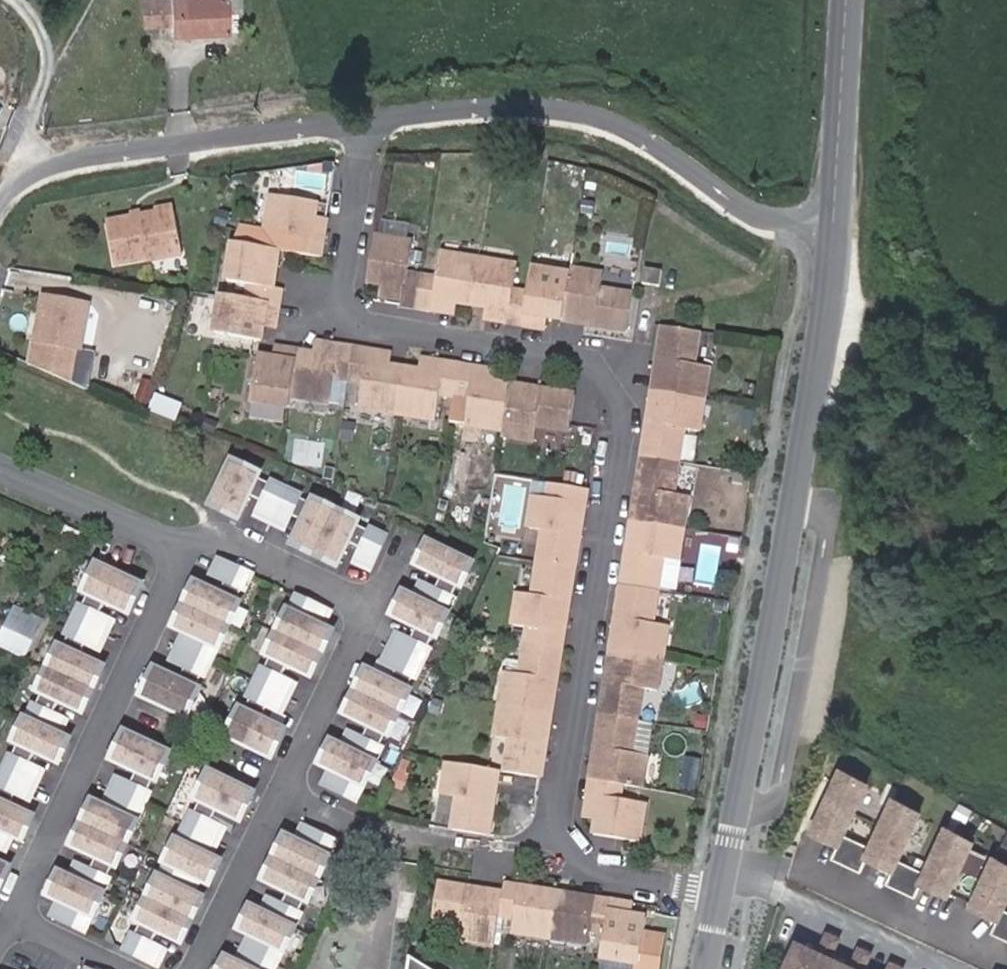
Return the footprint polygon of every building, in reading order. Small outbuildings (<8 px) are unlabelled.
[(228,13),(238,13),(238,0),(142,0),(143,27),(171,26),(171,36),(229,33),(228,13)] [(426,206),(428,196),(420,195),(419,205),(426,206)] [(316,203),(271,196),(265,234),(238,230),(233,244),(279,251),(319,257),(322,242),(311,240),(314,218),(316,203)] [(182,254),(174,210),(106,223),(114,265),(146,259),(146,261),(182,254)] [(322,242),(325,219),(314,218),(311,240),(322,242)] [(408,275),(413,243),(374,237),(367,283),(381,285),(404,289),(402,300),(402,306),(418,308),(422,277),(408,275)] [(273,289),(279,251),(233,244),(227,282),(249,286),(247,300),(278,304),(280,290),(273,289)] [(471,306),(478,260),(440,254),(436,280),(422,277),(418,308),(433,311),(435,300),(457,303),(471,306)] [(433,270),(434,257),(426,256),(424,268),(433,270)] [(527,294),(513,291),(517,266),(478,260),(471,306),(486,308),(508,312),(507,323),(523,326),(527,294)] [(563,321),(570,275),(531,269),(527,294),(523,326),(538,328),(540,317),(547,318),(563,321)] [(659,287),(662,271),(645,269),(642,284),(659,287)] [(627,331),(632,296),(601,290),(603,275),(571,271),(570,275),(563,321),(578,323),(579,318),(585,319),(584,324),(627,331)] [(402,300),(404,289),(381,285),(380,296),(402,300)] [(263,327),(264,319),(275,321),(278,304),(247,300),(221,296),(215,334),(260,342),(263,327)] [(80,350),(88,305),(43,298),(40,314),(45,314),(36,368),(72,384),(77,349),(80,350)] [(455,314),(457,303),(435,300),(433,311),(455,314)] [(507,323),(508,312),(486,308),(484,319),(507,323)] [(36,368),(45,314),(40,314),(31,366),(36,368)] [(545,329),(547,318),(540,317),(538,328),(545,329)] [(274,329),(275,321),(264,319),(263,327),(274,329)] [(703,400),(708,367),(693,365),(698,332),(663,327),(656,371),(661,371),(660,377),(655,377),(653,393),(703,400)] [(337,357),(339,346),(316,343),(314,354),(337,357)] [(330,403),(334,378),(347,380),(348,380),(353,349),(339,346),(337,357),(314,354),(299,351),(292,398),(330,403)] [(281,360),(283,349),(276,347),(274,359),(281,360)] [(83,389),(90,351),(80,350),(77,349),(72,384),(83,389)] [(292,398),(299,351),(283,349),(281,360),(274,359),(259,357),(251,402),(289,408),(292,398)] [(397,414),(404,368),(388,366),(366,362),(368,351),(353,349),(348,380),(363,382),(358,408),(397,414)] [(388,366),(391,354),(368,351),(366,362),(388,366)] [(442,374),(444,363),(421,360),(419,371),(442,374)] [(435,420),(440,395),(454,397),(459,366),(444,363),(442,374),(419,371),(404,368),(397,414),(435,420)] [(503,431),(510,385),(495,383),(473,380),(475,368),(459,366),(454,397),(469,399),(465,425),(503,431)] [(495,383),(497,372),(475,368),(473,380),(495,383)] [(343,405),(347,380),(334,378),(330,403),(343,405)] [(146,407),(155,383),(142,379),(134,402),(146,407)] [(569,431),(575,396),(532,389),(531,394),(525,393),(526,388),(510,385),(503,431),(502,435),(534,441),(537,426),(569,431)] [(678,463),(683,430),(698,432),(703,400),(653,393),(650,408),(655,409),(654,415),(649,414),(642,457),(678,463)] [(167,417),(169,411),(157,405),(155,412),(167,417)] [(213,433),(217,424),(207,420),(203,429),(213,433)] [(542,429),(541,446),(560,448),(561,431),(542,429)] [(293,442),(294,431),(287,430),(286,441),(293,442)] [(689,432),(687,459),(698,460),(700,433),(689,432)] [(682,530),(688,497),(672,495),(678,463),(642,457),(636,500),(641,501),(640,507),(634,506),(632,522),(682,530)] [(285,491),(271,485),(270,487),(256,481),(257,478),(229,465),(210,507),(238,520),(248,497),(262,504),(256,516),(270,522),(285,491)] [(577,484),(578,474),(565,472),(564,483),(577,484)] [(580,528),(586,490),(551,484),(548,499),(534,496),(528,529),(543,531),(538,563),(573,569),(579,534),(573,534),(574,528),(580,528)] [(315,555),(334,514),(311,504),(310,506),(297,500),(298,497),(285,491),(270,522),(283,528),(289,516),(303,523),(292,546),(315,555)] [(384,537),(370,531),(369,533),(355,527),(356,524),(334,514),(315,555),(337,566),(346,546),(360,552),(355,562),(369,569),(384,537)] [(657,592),(662,559),(677,561),(682,530),(632,522),(629,537),(635,538),(634,544),(628,543),(621,586),(657,592)] [(718,582),(722,535),(689,532),(685,579),(718,582)] [(459,587),(470,564),(428,544),(417,568),(440,578),(433,592),(421,586),(414,599),(445,615),(452,601),(450,599),(457,586),(459,587)] [(228,627),(239,604),(237,603),(243,589),(245,591),(252,577),(220,562),(214,576),(226,581),(220,595),(197,585),(187,607),(228,627)] [(561,615),(562,609),(567,610),(573,569),(538,563),(533,596),(518,594),(513,626),(528,628),(525,643),(561,649),(566,616),(561,615)] [(129,612),(142,584),(100,565),(87,593),(89,594),(83,607),(81,606),(74,619),(106,634),(112,621),(100,615),(106,601),(129,612)] [(661,659),(667,626),(651,624),(657,592),(621,586),(614,629),(620,630),(619,636),(613,635),(611,651),(661,659)] [(434,638),(445,615),(414,599),(404,594),(393,617),(415,628),(409,642),(397,636),(390,649),(421,664),(428,651),(426,650),(433,636),(434,638)] [(319,655),(330,633),(319,628),(327,614),(295,598),(277,635),(319,655)] [(211,663),(228,627),(187,607),(176,629),(186,634),(180,648),(211,663)] [(41,628),(11,614),(0,638),(0,649),(25,660),(41,628)] [(103,666),(80,656),(87,642),(99,648),(106,634),(74,619),(68,633),(70,634),(64,648),(61,646),(51,669),(92,688),(103,666)] [(308,677),(319,655),(277,635),(267,657),(269,658),(262,671),(260,671),(253,684),(285,700),(291,686),(279,680),(286,666),(308,677)] [(548,697),(549,690),(554,691),(561,649),(525,643),(520,675),(505,673),(500,705),(550,713),(553,697),(548,697)] [(185,718),(198,690),(196,689),(202,675),(205,677),(211,663),(180,648),(173,661),(186,668),(179,681),(157,670),(143,698),(185,718)] [(397,714),(408,691),(406,690),(413,677),(415,678),(421,664),(390,649),(383,662),(396,669),(389,682),(367,671),(356,693),(397,714)] [(636,722),(641,688),(656,691),(661,659),(611,651),(608,666),(614,668),(613,673),(607,673),(601,716),(636,722)] [(92,688),(51,669),(40,691),(43,692),(36,706),(34,705),(28,718),(59,733),(65,720),(53,714),(59,700),(82,711),(92,688)] [(282,731),(259,720),(266,707),(279,713),(285,700),(253,684),(247,698),(249,699),(243,712),(240,711),(227,739),(269,759),(282,731)] [(387,736),(397,714),(356,693),(345,716),(368,727),(361,740),(349,734),(342,748),(373,763),(380,750),(378,748),(385,735),(387,736)] [(548,729),(550,713),(500,705),(495,738),(510,739),(505,772),(540,777),(547,735),(542,734),(543,728),(548,729)] [(641,788),(646,756),(631,754),(636,722),(601,716),(593,759),(599,759),(598,765),(592,765),(590,781),(622,785),(641,788)] [(58,761),(69,738),(59,733),(28,718),(17,742),(19,742),(12,756),(10,755),(4,768),(35,784),(42,770),(29,764),(36,750),(58,761)] [(155,781),(168,753),(126,734),(114,762),(136,772),(130,786),(117,780),(111,794),(142,808),(149,795),(147,794),(153,780),(155,781)] [(355,801),(373,763),(342,748),(332,744),(321,766),(331,771),(324,785),(355,801)] [(495,786),(498,771),(447,763),(442,795),(457,797),(452,830),(487,836),(494,792),(489,791),(490,786),(495,786)] [(32,815),(10,805),(16,791),(29,797),(35,784),(4,768),(0,777),(0,828),(11,834),(22,839),(32,815)] [(841,771),(812,834),(839,846),(833,861),(862,875),(869,860),(894,872),(887,886),(916,900),(923,886),(948,897),(973,843),(947,829),(926,874),(899,862),(920,814),(894,800),(871,849),(844,837),(868,785),(841,771)] [(400,789),(405,776),(397,773),(392,786),(400,789)] [(238,822),(251,794),(210,774),(197,801),(199,803),(192,816),(190,815),(184,829),(215,844),(221,830),(209,824),(216,811),(238,822)] [(639,842),(645,804),(620,800),(622,785),(590,781),(587,796),(599,798),(596,820),(593,835),(624,840),(639,842)] [(125,845),(142,808),(111,794),(104,807),(94,802),(83,825),(125,845)] [(596,820),(599,798),(587,796),(584,819),(596,820)] [(114,867),(125,845),(83,825),(73,848),(95,858),(89,872),(77,866),(70,879),(102,894),(108,880),(106,880),(113,866),(114,867)] [(5,848),(11,834),(0,828),(0,846),(5,848)] [(317,880),(335,844),(303,828),(296,843),(286,838),(275,860),(317,880)] [(207,885),(218,862),(208,858),(215,844),(184,829),(166,865),(197,880),(207,885)] [(995,859),(971,908),(998,920),(991,935),(1006,942),(1006,912),(1003,910),(1006,902),(1006,866),(995,859)] [(306,902),(317,880),(275,860),(264,882),(287,893),(280,906),(268,901),(262,914),(293,929),(299,916),(297,915),(303,901),(306,902)] [(9,866),(0,862),(0,884),(9,866)] [(191,894),(197,880),(166,865),(148,901),(190,921),(201,899),(191,894)] [(84,931),(102,894),(70,879),(60,874),(49,897),(60,902),(53,916),(84,931)] [(499,916),(502,893),(487,891),(485,897),(480,896),(480,890),(438,883),(432,919),(465,924),(462,940),(494,945),(499,916)] [(549,938),(557,893),(504,884),(502,893),(499,916),(514,918),(512,932),(549,938)] [(413,909),(416,893),(404,891),(401,907),(413,909)] [(605,933),(610,901),(557,893),(549,938),(588,944),(590,930),(605,933)] [(179,944),(190,921),(148,901),(137,924),(140,925),(133,938),(131,937),(124,951),(156,966),(162,952),(150,946),(156,932),(179,944)] [(639,965),(646,918),(630,916),(623,914),(625,903),(610,901),(605,933),(601,958),(639,965)] [(630,916),(632,904),(625,903),(623,914),(630,916)] [(275,966),(293,929),(262,914),(252,909),(240,932),(250,937),(244,951),(275,966)] [(412,921),(413,913),(397,910),(396,918),(412,921)] [(782,968),(861,968),(868,955),(856,950),(848,968),(827,959),(835,941),(824,936),(816,954),(794,944),(782,968)] [(275,966),(244,951),(237,964),(227,960),(222,968),(273,968),(275,966)] [(407,956),(405,968),(428,968),(407,956)]
